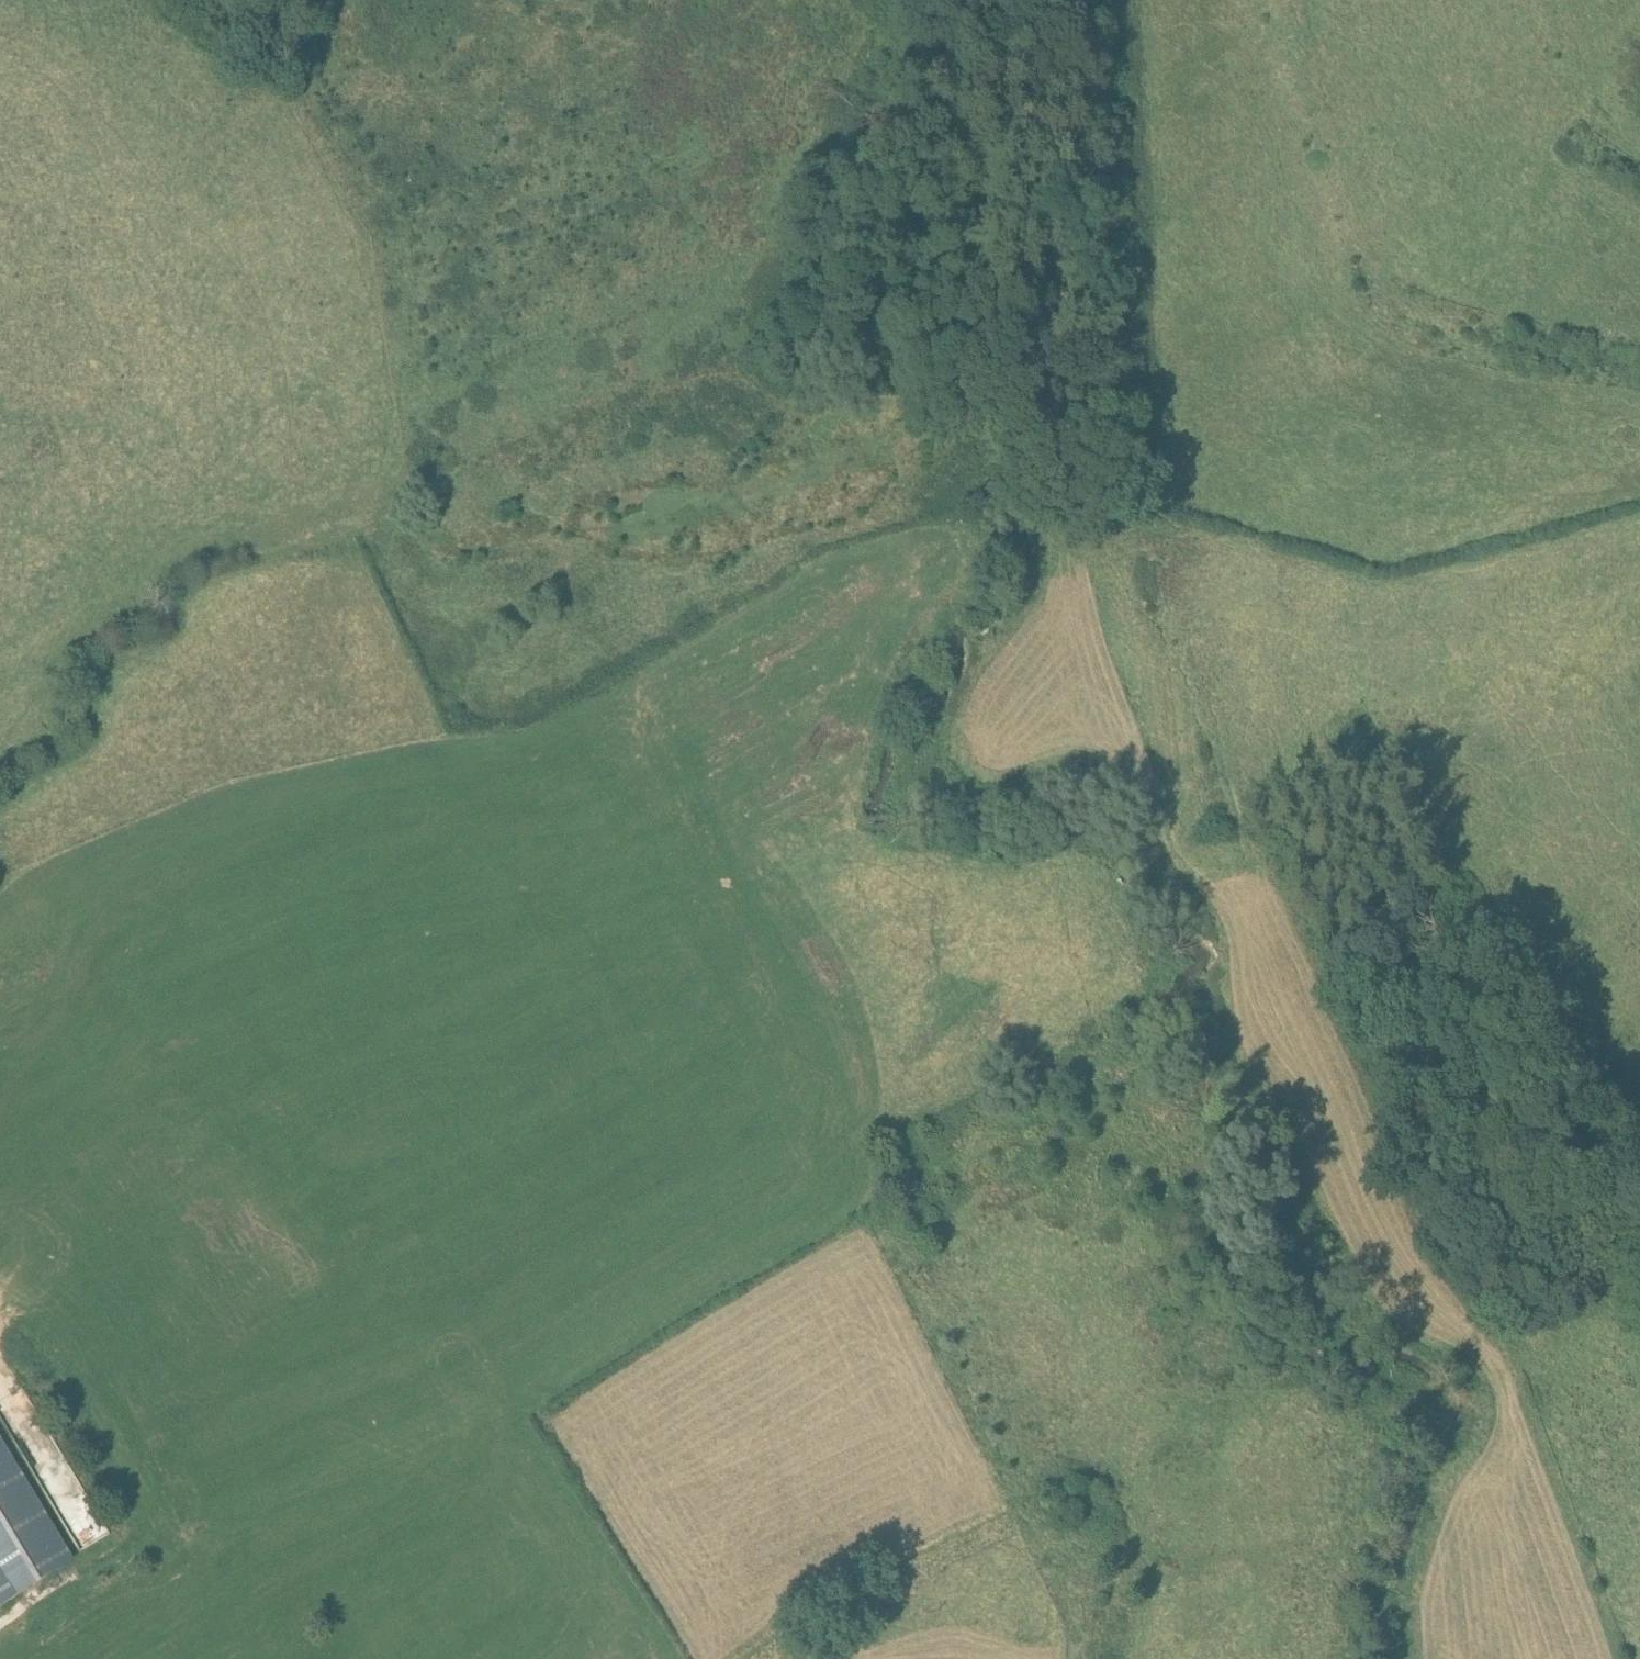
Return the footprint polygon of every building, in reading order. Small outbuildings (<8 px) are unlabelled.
[(71,1563),(0,1446),(0,1612),(71,1563)] [(80,1550),(110,1537),(82,1476),(52,1490),(80,1550)]
